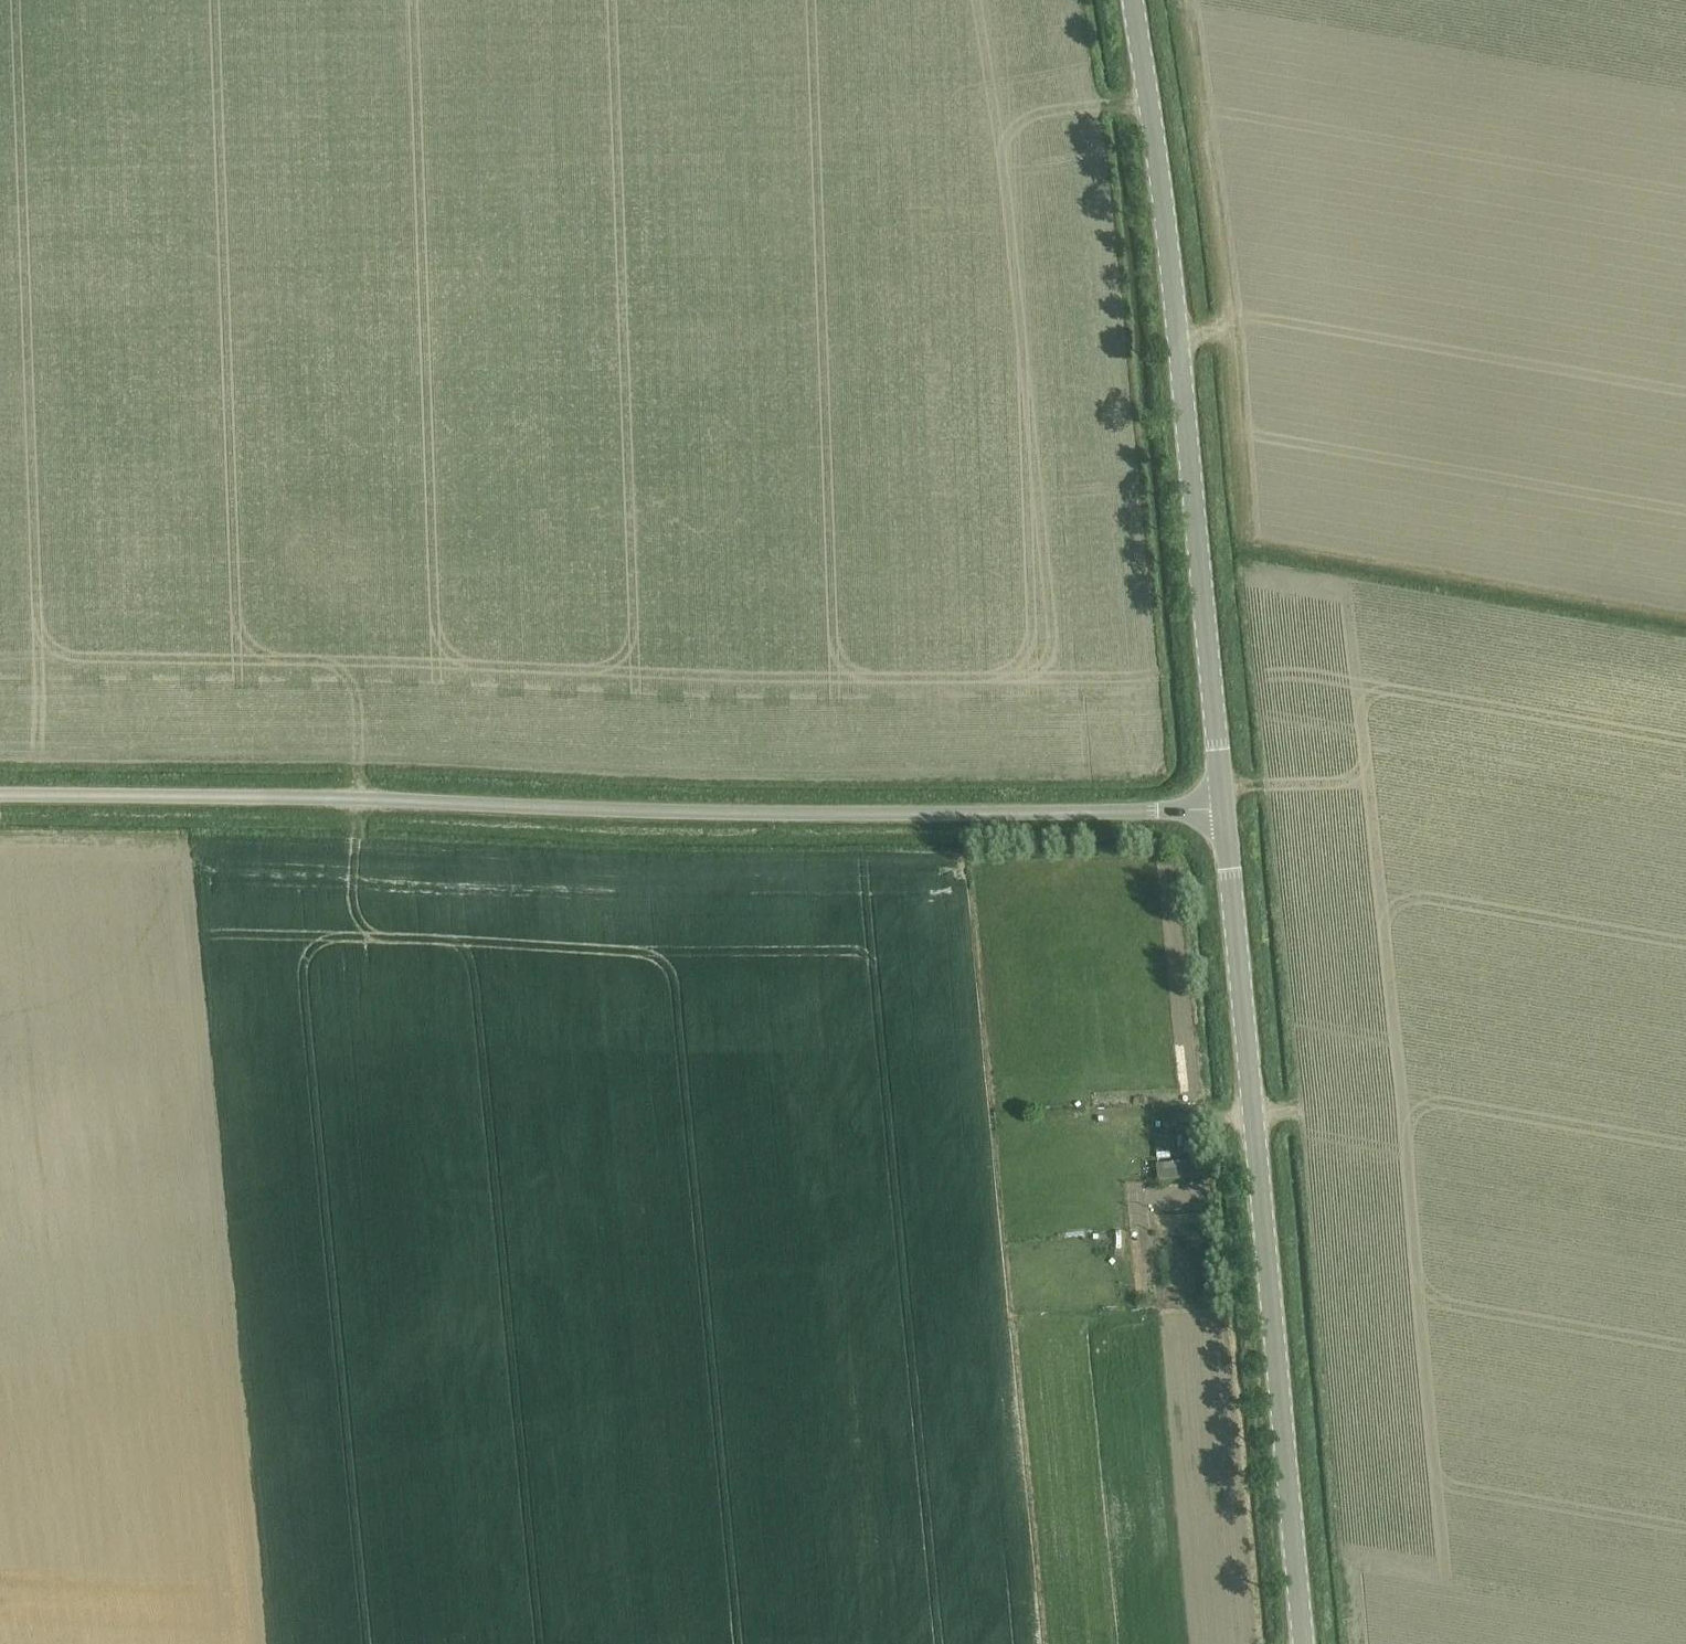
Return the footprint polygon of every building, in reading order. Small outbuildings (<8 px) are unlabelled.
[(1167,1171),(1208,1166),(1206,1149),(1165,1155),(1167,1171)]
